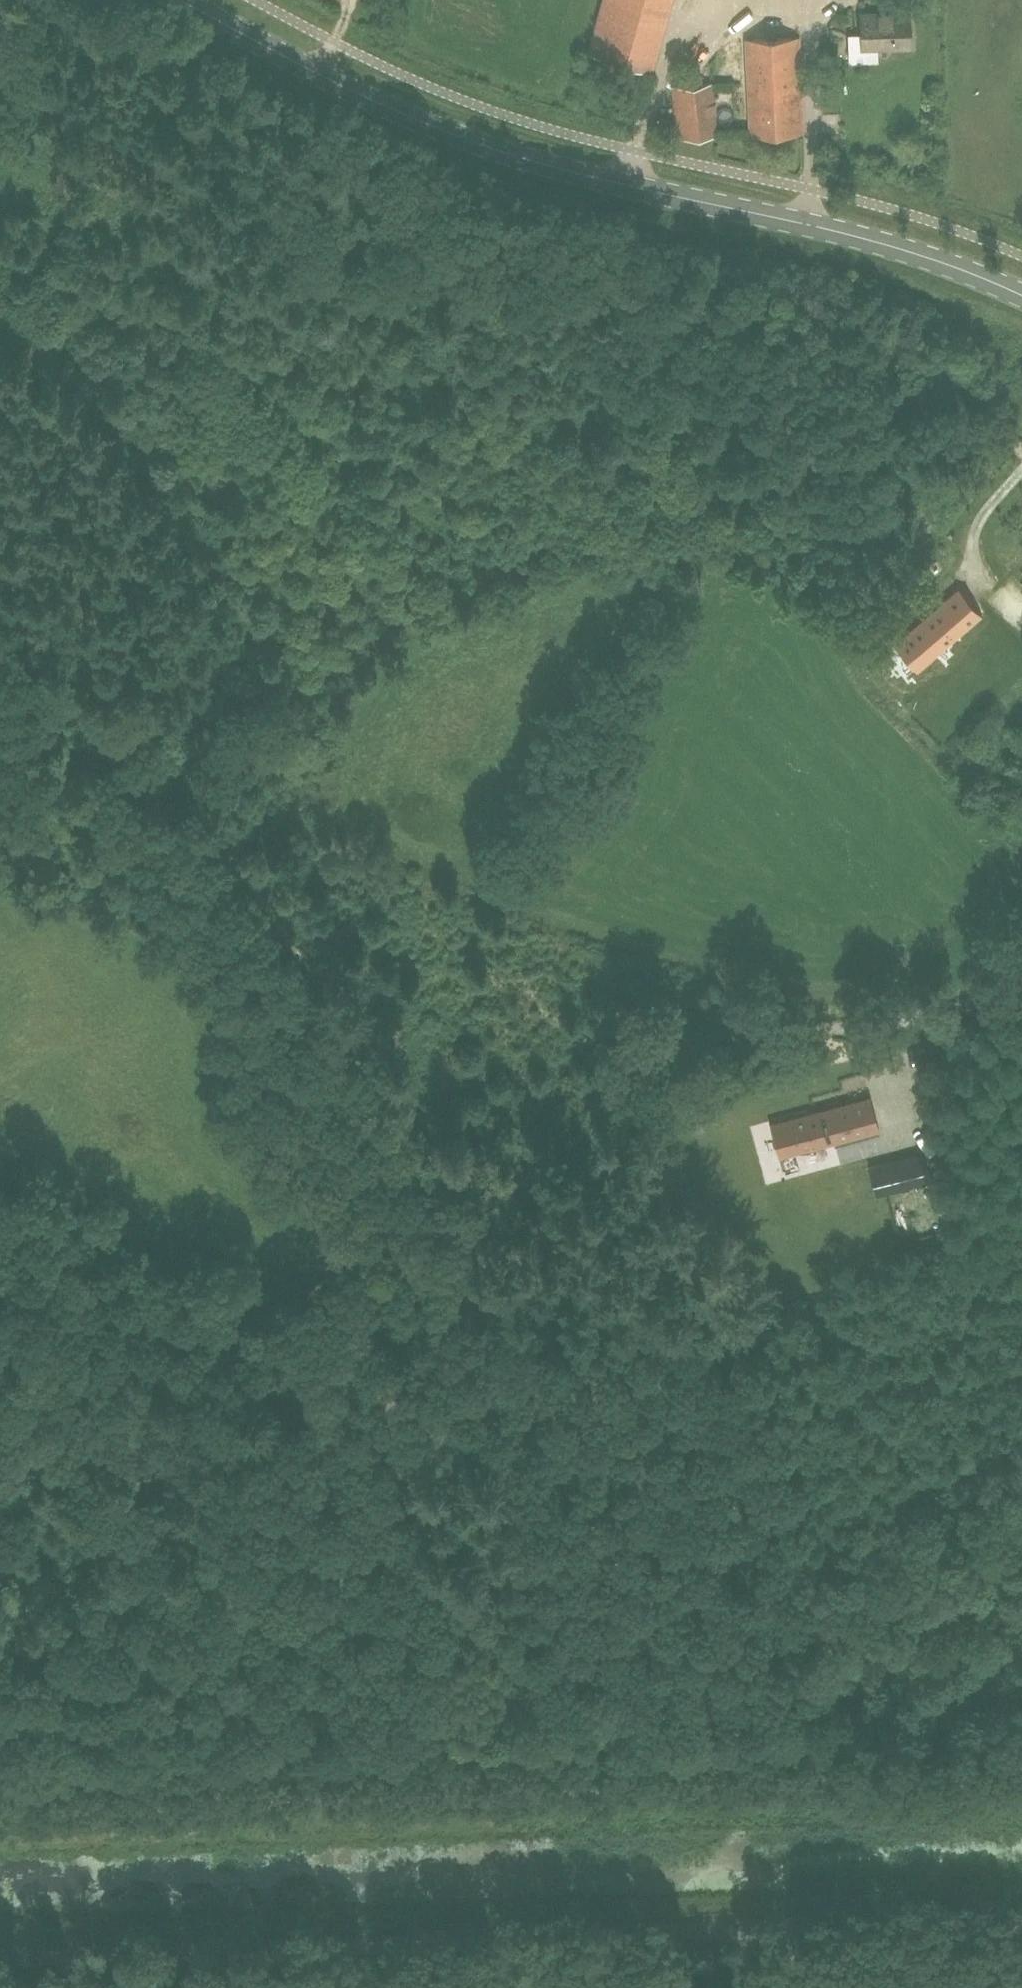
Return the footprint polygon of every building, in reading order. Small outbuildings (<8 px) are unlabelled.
[(581,53),(647,69),(664,0),(595,0),(581,53)] [(909,12),(908,0),(880,0),(880,13),(861,13),(862,47),(910,46),(909,12)] [(803,132),(799,37),(746,39),(750,134),(803,132)] [(694,84),(672,86),(677,137),(717,135),(712,83),(694,84)] [(939,603),(897,640),(921,668),(980,617),(971,606),(956,589),(939,603)] [(850,1100),(776,1121),(785,1156),(878,1131),(868,1097),(850,1102),(850,1100)] [(930,1180),(923,1153),(882,1164),(889,1190),(930,1180)]
